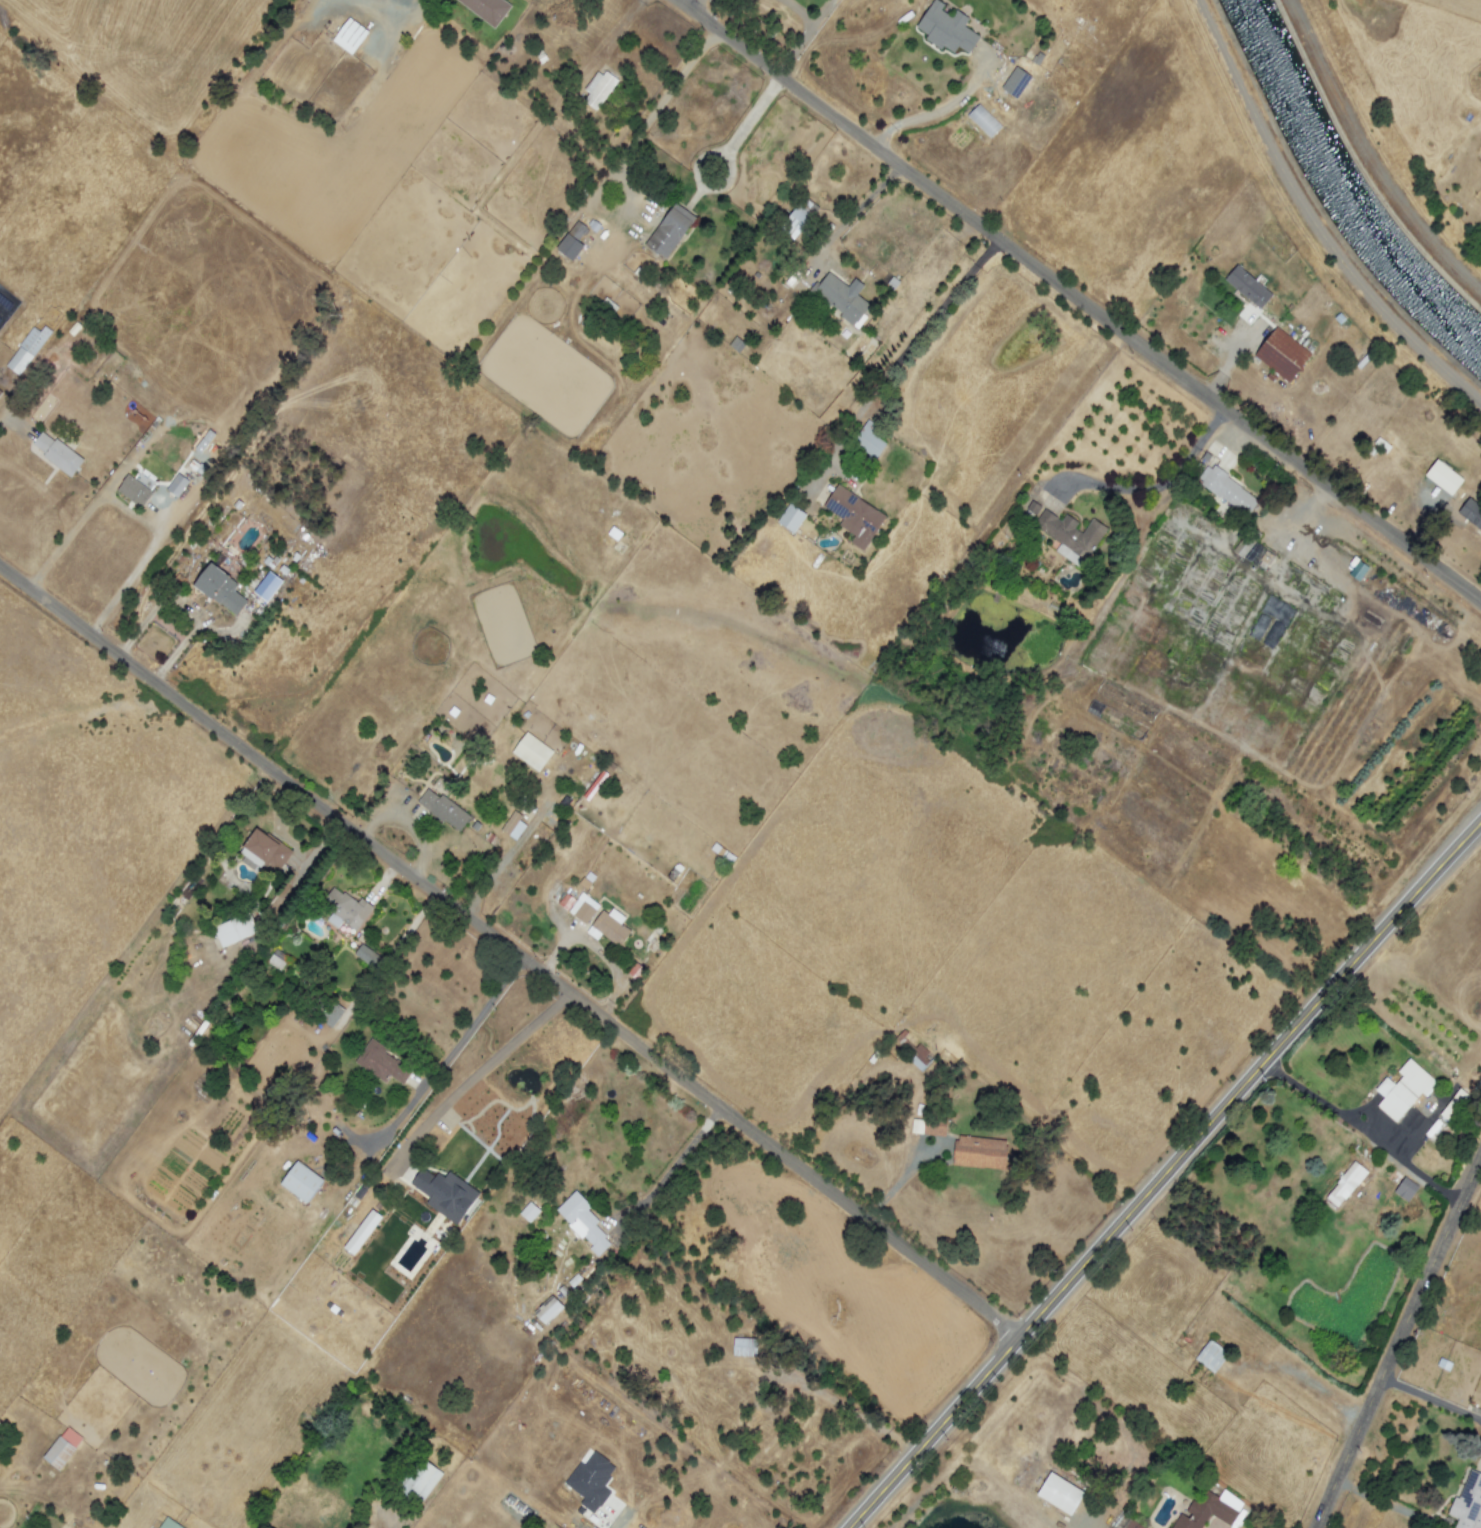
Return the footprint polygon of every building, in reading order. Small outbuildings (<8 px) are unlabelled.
[(494,28),(510,5),(503,0),(455,0),(494,28)] [(927,35),(924,40),(941,50),(942,47),(953,53),(957,47),(969,54),(979,36),(963,27),(968,18),(954,10),(950,16),(940,10),(944,4),(936,0),(932,0),(916,28),(927,35)] [(332,42),(353,55),(367,30),(346,18),(332,42)] [(1030,75),(1012,67),(1001,90),(1018,99),(1030,75)] [(616,81),(598,69),(583,90),(588,93),(582,102),(596,111),(616,81)] [(1001,126),(978,104),(966,116),(989,138),(1001,126)] [(814,213),(801,201),(784,219),(796,231),(814,213)] [(694,216),(672,203),(645,246),(667,260),(694,216)] [(583,246),(577,241),(587,229),(577,221),(555,248),(571,262),(583,246)] [(1224,280),(1260,309),(1272,295),(1236,265),(1224,280)] [(847,287),(827,272),(812,294),(857,326),(871,307),(855,296),(863,285),(853,278),(847,287)] [(39,332),(33,327),(4,366),(18,376),(51,331),(44,326),(39,332)] [(1311,354),(1275,327),(1253,356),(1288,383),(1311,354)] [(877,427),(868,420),(852,442),(874,459),(885,445),(871,434),(877,427)] [(30,446),(70,477),(82,462),(42,430),(30,446)] [(1451,496),(1463,479),(1435,459),(1423,476),(1451,496)] [(1247,516),(1258,499),(1207,464),(1195,481),(1247,516)] [(188,481),(177,473),(165,490),(177,498),(188,481)] [(116,490),(141,508),(152,493),(127,475),(116,490)] [(885,515),(835,485),(822,508),(842,519),(838,526),(854,535),(849,543),(863,552),(885,515)] [(1469,497),(1457,512),(1480,532),(1480,507),(1469,497)] [(1041,507),(1031,501),(1023,513),(1033,520),(1041,507)] [(806,514),(789,503),(776,522),(793,533),(806,514)] [(1106,527),(1091,518),(1081,534),(1073,529),(1077,522),(1065,514),(1061,521),(1043,510),(1033,526),(1060,543),(1054,552),(1080,568),(1106,527)] [(193,586),(236,616),(246,601),(232,591),(238,583),(209,563),(193,586)] [(268,602),(281,580),(266,571),(253,594),(268,602)] [(538,772),(553,752),(525,732),(511,753),(538,772)] [(441,794),(438,798),(427,789),(417,801),(457,834),(470,818),(441,794)] [(500,831),(515,840),(527,822),(511,813),(500,831)] [(238,853),(273,877),(291,851),(256,827),(238,853)] [(356,931),(372,906),(359,898),(357,902),(332,887),(322,903),(332,910),(326,921),(337,928),(341,922),(356,931)] [(566,911),(575,900),(566,893),(557,904),(566,911)] [(599,905),(581,893),(567,912),(585,925),(599,905)] [(601,910),(585,932),(596,940),(601,934),(619,948),(630,932),(620,925),(625,918),(612,909),(607,915),(601,910)] [(221,948),(257,933),(248,912),(213,928),(221,948)] [(353,955),(374,970),(382,958),(361,944),(353,955)] [(266,962),(279,971),(288,958),(275,949),(266,962)] [(331,1028),(343,1010),(331,1001),(318,1019),(331,1028)] [(384,1082),(388,1076),(402,1085),(411,1070),(384,1053),(387,1049),(370,1038),(354,1063),(384,1082)] [(933,1057),(919,1045),(907,1059),(920,1072),(933,1057)] [(1436,1082),(1408,1058),(1396,1072),(1401,1077),(1394,1085),(1385,1077),(1374,1090),(1383,1098),(1376,1106),(1395,1122),(1421,1091),(1426,1095),(1436,1082)] [(945,1121),(911,1120),(911,1134),(944,1136),(945,1121)] [(952,1166),(1004,1170),(1006,1140),(955,1136),(952,1166)] [(306,1204),(323,1180),(296,1161),(279,1185),(306,1204)] [(1367,1172),(1354,1161),(1324,1197),(1336,1208),(1367,1172)] [(424,1204),(457,1226),(479,1193),(448,1171),(442,1180),(421,1166),(409,1185),(428,1198),(424,1204)] [(598,1256),(611,1244),(594,1226),(598,1222),(587,1210),(590,1207),(575,1191),(555,1211),(598,1256)] [(540,1211),(529,1202),(518,1213),(529,1223),(540,1211)] [(563,1308),(553,1297),(534,1315),(544,1325),(563,1308)] [(732,1356),(755,1357),(756,1339),(733,1338),(732,1356)] [(83,1439),(67,1426),(42,1458),(58,1471),(83,1439)] [(563,1484),(583,1498),(578,1505),(594,1515),(610,1492),(603,1487),(616,1467),(593,1452),(584,1466),(578,1462),(563,1484)] [(421,1504),(442,1473),(422,1460),(401,1491),(421,1504)] [(1467,1469),(1449,1517),(1457,1520),(1453,1527),(1480,1527),(1480,1525),(1480,1475),(1467,1469)] [(1070,1516),(1084,1493),(1049,1472),(1036,1495),(1070,1516)] [(1229,1526),(1243,1502),(1222,1490),(1218,1498),(1206,1490),(1198,1504),(1192,1500),(1184,1514),(1179,1511),(1169,1527),(1202,1527),(1210,1515),(1229,1526)] [(165,1517),(159,1527),(183,1527),(165,1517)] [(1130,1519),(1125,1527),(1143,1527),(1130,1519)]
